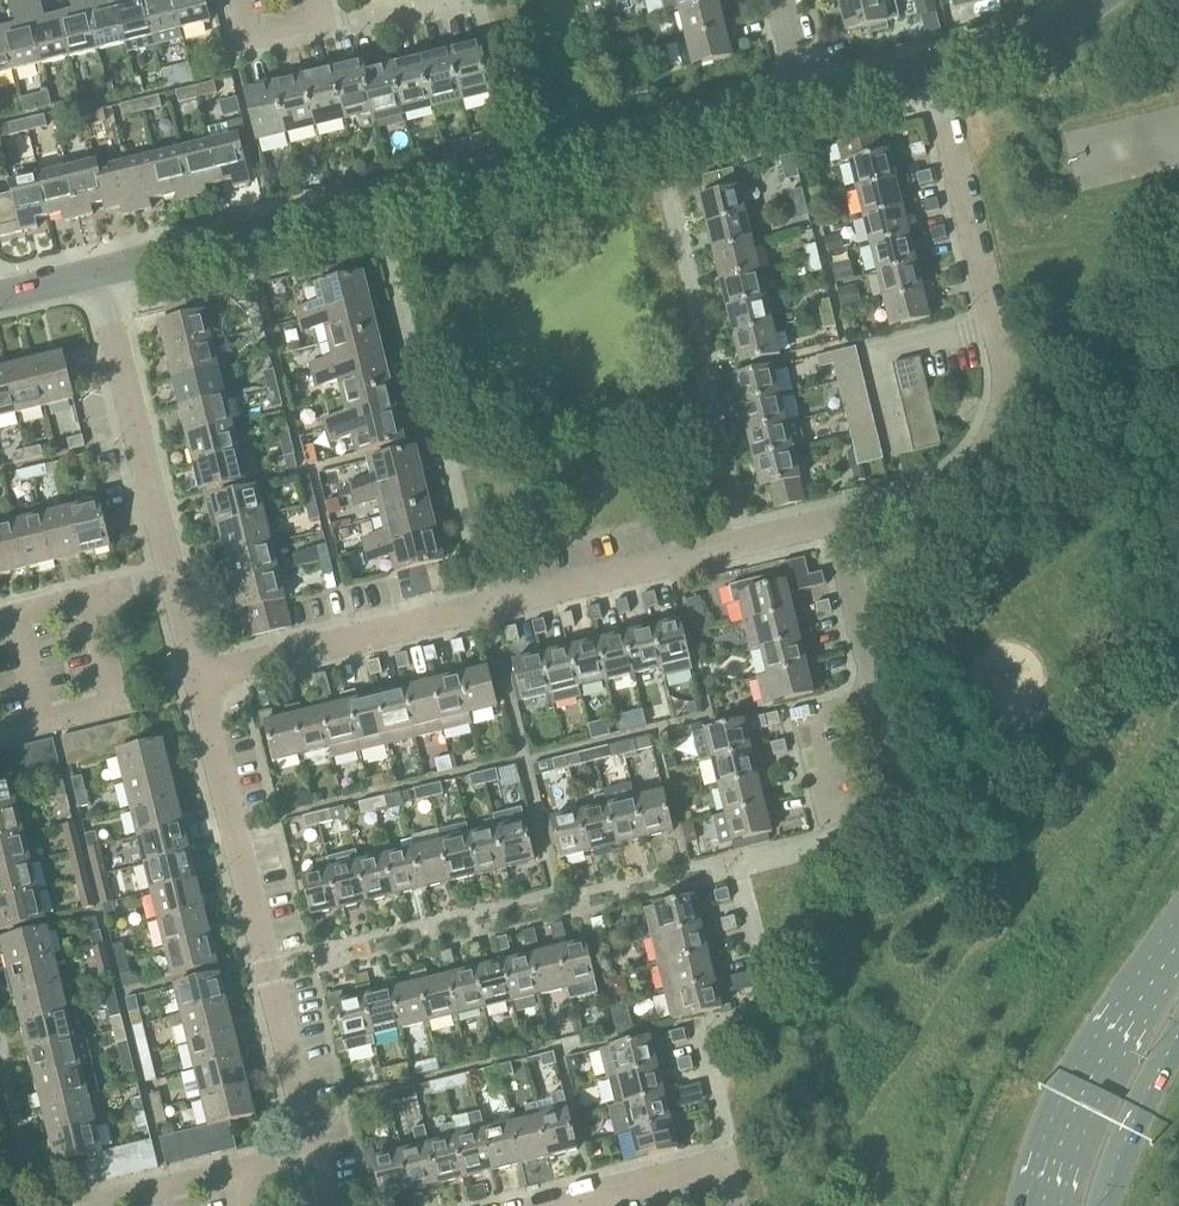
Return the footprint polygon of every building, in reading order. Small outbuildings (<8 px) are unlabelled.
[(13,73),(42,66),(26,0),(9,0),(16,27),(3,30),(13,73)] [(42,66),(70,59),(60,16),(45,20),(40,0),(26,0),(42,66)] [(85,0),(70,0),(73,13),(60,16),(70,59),(98,52),(85,0)] [(116,3),(102,6),(100,0),(85,0),(98,52),(126,45),(116,3)] [(154,38),(144,0),(127,0),(116,3),(126,45),(128,52),(156,45),(154,38)] [(182,31),(174,0),(144,0),(154,38),(182,31)] [(182,31),(210,24),(204,0),(174,0),(182,31)] [(718,0),(662,0),(665,15),(670,14),(679,12),(718,2),(718,0)] [(724,24),(721,12),(730,9),(728,0),(718,0),(718,2),(679,12),(670,14),(677,42),(686,40),(725,29),(724,24)] [(840,2),(847,32),(859,29),(861,36),(890,29),(887,22),(900,19),(896,0),(848,0),(840,2)] [(938,13),(934,0),(914,0),(919,18),(938,13)] [(725,29),(686,40),(677,42),(676,42),(683,70),(732,58),(727,39),(737,37),(733,22),(724,24),(725,29)] [(13,73),(3,30),(0,31),(0,76),(13,73)] [(480,46),(451,53),(463,101),(492,94),(480,46)] [(451,53),(422,60),(434,108),(463,101),(451,53)] [(422,60),(393,67),(405,115),(434,108),(422,60)] [(180,84),(193,80),(189,64),(176,67),(180,84)] [(363,64),(333,72),(345,121),(372,114),(374,113),(364,74),(365,73),(363,64)] [(393,67),(365,73),(364,74),(374,113),(372,114),(375,122),(405,115),(393,67)] [(304,79),(317,128),(345,121),(333,72),(304,79)] [(140,77),(135,78),(138,92),(143,91),(140,77)] [(276,86),(288,135),(317,128),(304,79),(276,86)] [(217,94),(214,82),(195,87),(198,98),(217,94)] [(258,142),(288,135),(276,86),(246,94),(258,142)] [(635,88),(638,100),(650,97),(647,86),(635,88)] [(179,103),(198,98),(195,87),(176,92),(179,103)] [(162,108),(159,96),(140,101),(142,112),(162,108)] [(123,117),(142,112),(140,101),(120,106),(123,117)] [(65,122),(85,118),(84,115),(82,107),(63,111),(65,122)] [(84,115),(85,118),(87,126),(106,122),(103,110),(84,115)] [(47,127),(44,116),(25,121),(28,132),(47,127)] [(214,142),(209,143),(220,185),(232,182),(234,190),(250,186),(240,147),(249,145),(243,119),(227,123),(227,124),(210,129),(214,142)] [(9,137),(28,132),(25,121),(6,125),(9,137)] [(489,133),(492,145),(503,142),(500,131),(489,133)] [(206,188),(220,185),(209,143),(182,150),(194,199),(208,196),(206,188)] [(910,147),(913,158),(926,156),(924,144),(910,147)] [(179,203),(194,199),(182,150),(153,157),(164,199),(177,195),(179,203)] [(857,190),(896,180),(889,152),(850,161),(857,190)] [(794,154),(779,158),(785,181),(799,177),(794,154)] [(153,157),(126,164),(138,213),(152,210),(151,202),(164,199),(153,157)] [(97,163),(68,170),(80,219),(94,215),(92,208),(105,205),(107,204),(98,171),(99,171),(97,163)] [(123,217),(138,213),(126,164),(99,171),(98,171),(107,204),(105,205),(107,212),(121,209),(123,217)] [(68,170),(39,177),(49,218),(63,215),(65,223),(80,219),(68,170)] [(700,198),(707,227),(746,217),(739,189),(738,189),(733,170),(702,177),(707,196),(700,198)] [(917,175),(920,186),(933,183),(930,171),(917,175)] [(49,218),(39,177),(10,184),(13,194),(16,208),(19,222),(0,227),(0,238),(38,229),(36,221),(49,218)] [(864,217),(903,207),(896,180),(857,190),(864,217)] [(791,192),(794,205),(806,202),(803,189),(791,192)] [(13,194),(0,197),(0,212),(16,208),(13,194)] [(924,202),(926,213),(939,211),(937,200),(924,202)] [(809,216),(806,203),(806,202),(794,205),(797,219),(809,216)] [(871,245),(909,235),(903,207),(864,217),(871,245)] [(19,222),(16,208),(0,212),(0,227),(19,222)] [(714,254),(753,245),(746,217),(707,227),(713,254),(714,254)] [(944,227),(930,230),(933,241),(946,238),(944,227)] [(915,258),(910,237),(909,235),(871,245),(878,274),(917,264),(915,258)] [(840,236),(826,239),(830,253),(843,249),(840,236)] [(759,273),(753,245),(714,254),(720,282),(721,283),(759,273)] [(804,248),(808,261),(819,258),(816,245),(804,248)] [(878,274),(884,301),(924,292),(922,286),(919,274),(928,271),(925,256),(915,258),(917,264),(878,274)] [(819,258),(808,261),(811,274),(822,271),(819,258)] [(727,311),(766,301),(759,273),(721,283),(727,310),(727,311)] [(299,309),(301,321),(371,304),(364,276),(318,287),(321,303),(299,309)] [(924,292),(884,301),(891,330),(931,320),(926,301),(936,299),(932,284),(922,286),(924,292)] [(856,305),(852,287),(839,290),(843,308),(856,305)] [(165,309),(169,323),(206,314),(206,315),(213,314),(209,298),(165,309)] [(818,303),(821,317),(833,314),(829,300),(818,303)] [(773,328),(766,301),(727,311),(734,338),(773,328)] [(377,332),(371,304),(301,321),(304,332),(327,327),(331,343),(377,332)] [(249,310),(254,332),(264,330),(259,308),(249,310)] [(160,325),(167,354),(213,343),(206,315),(206,314),(169,323),(160,325)] [(833,314),(821,317),(824,330),(836,327),(833,314)] [(741,366),(780,356),(773,328),(734,338),(741,366)] [(260,353),(270,351),(264,330),(254,332),(260,353)] [(384,360),(377,332),(331,343),(335,359),(312,364),(315,376),(384,360)] [(167,354),(174,382),(220,370),(213,343),(167,354)] [(833,365),(834,368),(860,362),(856,348),(817,358),(820,368),(833,365)] [(63,354),(35,361),(46,407),(74,400),(63,354)] [(896,379),(924,372),(920,358),(893,365),(896,379)] [(317,388),(318,388),(340,382),(344,399),(396,386),(393,370),(387,371),(384,360),(315,376),(317,388)] [(35,361),(7,368),(18,414),(46,407),(35,361)] [(860,362),(834,368),(837,382),(863,375),(860,362)] [(264,369),(268,388),(278,385),(273,367),(264,369)] [(18,414),(7,368),(0,369),(0,418),(18,414)] [(773,369),(734,378),(741,406),(780,396),(773,369)] [(174,382),(180,409),(227,398),(220,370),(174,382)] [(900,394),(928,388),(924,372),(896,379),(900,394)] [(866,390),(863,375),(837,382),(841,396),(866,390)] [(273,406),(282,403),(278,385),(268,388),(273,406)] [(325,420),(328,432),(398,415),(395,403),(400,402),(396,386),(344,399),(348,414),(325,420)] [(904,409),(931,402),(928,388),(900,394),(904,409)] [(870,404),(866,390),(841,396),(844,410),(870,404)] [(780,396),(741,406),(747,434),(787,424),(780,396)] [(187,438),(234,426),(227,398),(180,409),(187,438)] [(904,409),(907,424),(935,417),(931,402),(904,409)] [(844,410),(848,425),(873,418),(870,404),(844,410)] [(404,443),(398,415),(328,432),(331,444),(354,438),(358,454),(404,443)] [(935,417),(907,424),(911,438),(938,432),(935,417)] [(873,418),(848,425),(851,438),(877,432),(873,418)] [(754,462),(794,452),(806,449),(800,421),(787,424),(747,434),(754,462)] [(277,425),(282,443),(292,441),(287,422),(277,425)] [(187,438),(194,465),(240,454),(234,426),(187,438)] [(880,446),(877,432),(851,438),(855,452),(880,446)] [(938,432),(911,438),(914,453),(942,446),(938,432)] [(68,441),(70,451),(85,447),(83,437),(68,441)] [(286,461),(296,458),(292,441),(282,443),(286,461)] [(884,460),(880,446),(855,452),(858,466),(884,460)] [(42,447),(27,451),(30,460),(44,457),(42,447)] [(423,478),(416,450),(370,462),(374,478),(351,484),(354,495),(423,478)] [(14,464),(30,460),(27,451),(12,454),(14,464)] [(761,490),(770,488),(776,510),(804,503),(799,481),(801,481),(794,452),(754,462),(761,490)] [(194,465),(201,493),(247,481),(240,454),(194,465)] [(75,469),(90,465),(87,456),(72,459),(75,469)] [(48,476),(46,466),(32,469),(34,479),(48,476)] [(19,483),(34,479),(32,469),(16,473),(19,483)] [(380,501),(383,517),(430,506),(423,478),(354,495),(357,507),(380,501)] [(213,530),(219,529),(265,517),(258,488),(212,499),(216,514),(210,516),(213,530)] [(307,507),(317,504),(313,489),(303,492),(307,507)] [(98,502),(71,509),(82,555),(110,548),(98,502)] [(320,519),(318,508),(317,504),(307,507),(310,521),(320,519)] [(364,539),(367,551),(437,534),(430,506),(383,517),(387,533),(364,539)] [(71,509),(43,515),(54,561),(82,555),(71,509)] [(43,515),(15,522),(27,568),(54,561),(43,515)] [(219,529),(226,556),(272,544),(265,517),(219,529)] [(0,526),(0,575),(27,568),(15,522),(0,526)] [(443,562),(437,534),(367,551),(370,563),(393,557),(397,574),(411,570),(425,567),(439,563),(443,562)] [(279,572),(272,544),(226,556),(233,584),(279,572)] [(317,548),(320,562),(330,560),(327,546),(317,548)] [(334,574),(330,560),(320,562),(324,576),(334,574)] [(425,567),(432,594),(446,591),(439,563),(425,567)] [(418,598),(432,594),(425,567),(411,570),(418,598)] [(418,598),(411,570),(397,574),(404,601),(418,598)] [(258,607),(271,604),(286,600),(279,572),(233,584),(227,586),(233,613),(245,610),(258,607)] [(755,620),(794,610),(790,593),(812,587),(825,585),(823,573),(810,576),(779,584),(777,574),(728,586),(733,604),(740,602),(745,622),(748,622),(748,624),(756,622),(755,620)] [(655,593),(644,596),(647,609),(659,606),(655,593)] [(628,599),(616,602),(619,616),(631,613),(628,599)] [(286,600),(271,604),(278,631),(293,628),(286,600)] [(832,612),(829,601),(816,604),(819,615),(832,612)] [(265,635),(278,631),(271,604),(258,607),(265,635)] [(600,606),(588,609),(591,623),(603,620),(600,606)] [(245,610),(251,638),(265,635),(258,607),(245,610)] [(752,650),(761,648),(801,639),(800,633),(794,610),(755,620),(756,622),(748,624),(748,622),(745,622),(752,650)] [(572,613),(560,616),(563,630),(576,627),(572,613)] [(544,620),(533,623),(536,636),(548,633),(544,620)] [(653,628),(652,628),(662,668),(664,677),(693,670),(681,621),(653,628)] [(517,627),(505,630),(508,643),(520,640),(517,627)] [(662,668),(652,628),(625,635),(624,635),(634,675),(662,668)] [(801,639),(761,648),(768,676),(808,667),(806,661),(803,648),(812,646),(809,631),(800,633),(801,639)] [(579,688),(580,688),(606,682),(596,642),(597,642),(595,635),(578,639),(579,646),(569,649),(579,688)] [(597,642),(596,642),(606,682),(607,682),(634,675),(624,635),(597,642)] [(463,640),(451,643),(454,656),(466,653),(463,640)] [(435,647),(423,649),(427,663),(438,660),(435,647)] [(580,688),(579,688),(569,649),(541,656),(551,695),(553,705),(583,698),(580,688)] [(407,653),(396,656),(399,670),(411,667),(407,653)] [(522,702),(551,695),(541,656),(513,663),(515,674),(522,702)] [(808,667),(768,676),(759,678),(766,707),(815,695),(810,676),(819,674),(815,659),(806,661),(808,667)] [(380,660),(368,663),(371,676),(383,674),(380,660)] [(469,715),(471,715),(498,708),(488,669),(459,676),(469,715)] [(522,702),(515,674),(510,675),(517,703),(522,702)] [(432,683),(444,733),(473,726),(471,715),(469,715),(459,676),(432,683)] [(404,690),(413,729),(416,740),(444,733),(432,683),(404,690)] [(376,696),(386,736),(388,746),(416,740),(413,729),(404,690),(376,696)] [(388,746),(386,736),(376,696),(359,701),(356,691),(341,694),(343,705),(350,703),(362,753),(388,746)] [(313,701),(315,712),(322,710),(331,749),(330,749),(332,760),(362,753),(350,703),(343,705),(331,708),(328,697),(313,701)] [(688,705),(691,716),(702,713),(699,702),(688,705)] [(285,708),(288,718),(293,717),(303,756),(330,749),(331,749),(322,710),(315,712),(303,715),(300,704),(285,708)] [(274,763),(303,756),(293,717),(288,718),(275,721),(273,711),(257,715),(260,728),(266,727),(274,763)] [(765,716),(768,728),(781,725),(779,713),(765,716)] [(698,762),(712,759),(752,749),(748,733),(768,728),(765,716),(692,734),(698,762)] [(118,724),(125,751),(139,748),(132,720),(118,724)] [(112,755),(118,753),(125,751),(118,724),(105,727),(112,755)] [(98,758),(112,755),(105,727),(91,730),(98,758)] [(84,761),(98,758),(91,730),(77,734),(84,761)] [(84,761),(77,734),(62,737),(69,765),(84,761)] [(54,739),(42,742),(49,770),(61,768),(54,739)] [(635,741),(621,744),(624,755),(638,752),(635,741)] [(772,744),(774,756),(788,753),(786,741),(772,744)] [(42,742),(27,746),(34,774),(49,770),(42,742)] [(139,748),(125,751),(118,753),(125,782),(171,771),(164,742),(139,748)] [(621,744),(608,747),(611,758),(624,755),(621,744)] [(13,749),(21,777),(34,774),(27,746),(13,749)] [(0,753),(0,754),(7,781),(11,780),(21,777),(13,749),(0,753)] [(759,777),(757,771),(752,749),(712,759),(719,787),(759,777)] [(580,754),(566,758),(569,769),(583,766),(580,754)] [(453,770),(450,756),(435,760),(438,774),(453,770)] [(569,769),(566,758),(553,761),(556,772),(569,769)] [(675,759),(665,761),(668,770),(678,768),(675,759)] [(767,769),(757,771),(759,777),(719,787),(726,815),(765,805),(764,799),(761,786),(770,784),(767,769)] [(497,770),(483,773),(486,785),(500,782),(497,770)] [(125,782),(132,810),(178,799),(171,771),(125,782)] [(473,789),(486,785),(483,773),(470,777),(473,789)] [(83,776),(72,779),(76,794),(86,792),(83,776)] [(11,780),(7,781),(0,782),(0,813),(18,808),(11,780)] [(53,784),(57,799),(68,796),(64,781),(53,784)] [(442,784),(428,787),(431,799),(444,796),(442,784)] [(418,802),(431,799),(428,787),(415,790),(418,802)] [(315,804),(311,790),(296,794),(300,808),(315,804)] [(90,806),(86,792),(76,794),(79,808),(90,806)] [(664,792),(635,799),(645,839),(674,831),(664,792)] [(597,808),(580,813),(589,852),(618,845),(608,806),(605,795),(595,798),(597,808)] [(71,810),(68,796),(57,799),(61,813),(71,810)] [(386,797),(373,800),(376,812),(389,809),(386,797)] [(765,805),(726,815),(733,843),(772,834),(767,814),(777,812),(774,797),(764,799),(765,805)] [(184,826),(178,799),(132,810),(139,837),(184,826)] [(608,806),(618,845),(645,839),(635,799),(608,806)] [(362,816),(376,812),(373,800),(359,804),(362,816)] [(25,836),(18,808),(0,813),(0,842),(25,836)] [(495,819),(497,830),(507,869),(535,862),(523,808),(494,815),(495,819)] [(331,811),(318,814),(316,815),(319,826),(334,823),(331,811)] [(561,859),(589,852),(580,813),(551,820),(561,859)] [(307,829),(319,826),(316,815),(304,818),(307,829)] [(507,869),(497,830),(495,819),(484,822),(487,832),(469,836),(479,876),(507,869)] [(184,826),(139,837),(145,865),(191,854),(197,852),(190,824),(184,826)] [(439,831),(442,843),(451,882),(479,876),(469,836),(466,824),(439,831)] [(697,840),(694,827),(684,830),(687,843),(697,840)] [(89,849),(100,846),(96,832),(86,835),(89,849)] [(25,836),(0,842),(0,871),(32,863),(25,836)] [(67,839),(71,853),(81,851),(78,837),(67,839)] [(404,852),(386,857),(396,896),(423,889),(414,850),(415,850),(413,839),(401,842),(404,852)] [(451,882),(442,843),(415,850),(414,850),(423,889),(451,882)] [(106,874),(100,846),(89,849),(96,877),(106,874)] [(85,866),(81,851),(71,853),(74,868),(85,866)] [(197,852),(191,854),(145,865),(152,893),(198,882),(204,881),(197,852)] [(348,866),(332,870),(331,870),(340,910),(368,903),(358,863),(359,863),(357,853),(346,856),(348,866)] [(359,863),(358,863),(368,903),(396,896),(386,857),(359,863)] [(318,915),(340,910),(331,870),(332,870),(329,858),(317,861),(321,873),(303,877),(313,917),(318,915)] [(32,863),(0,871),(0,900),(38,891),(32,863)] [(96,877),(103,905),(113,903),(106,874),(96,877)] [(152,893),(159,920),(205,909),(198,882),(152,893)] [(732,900),(729,889),(716,892),(718,904),(732,900)] [(45,919),(38,891),(0,900),(0,930),(45,919)] [(81,895),(84,910),(95,907),(91,893),(81,895)] [(662,935),(702,925),(695,896),(644,909),(651,938),(654,938),(662,935)] [(113,903),(103,905),(107,920),(117,917),(113,903)] [(212,937),(205,909),(159,920),(166,948),(212,937)] [(93,949),(105,946),(97,917),(87,920),(93,949)] [(722,920),(725,931),(738,928),(735,917),(722,920)] [(606,929),(604,918),(592,921),(595,932),(606,929)] [(566,936),(563,923),(551,926),(554,939),(566,936)] [(702,925),(662,935),(654,938),(661,966),(669,964),(669,963),(709,953),(708,947),(702,925)] [(9,969),(55,958),(48,929),(2,940),(9,969)] [(538,943),(535,930),(524,933),(527,946),(538,943)] [(554,939),(557,950),(567,989),(570,1001),(599,994),(586,942),(569,947),(566,936),(554,939)] [(218,965),(212,937),(166,948),(173,976),(218,965)] [(507,937),(496,940),(499,953),(510,950),(507,937)] [(117,960),(127,958),(123,943),(113,946),(117,960)] [(479,944),(468,947),(471,960),(483,957),(479,944)] [(669,964),(661,966),(669,994),(676,992),(676,991),(715,981),(714,976),(711,963),(721,960),(717,945),(708,947),(709,953),(669,963),(669,964)] [(112,974),(105,946),(93,949),(100,977),(112,974)] [(567,989),(557,950),(530,956),(539,996),(567,989)] [(456,964),(453,951),(441,953),(444,967),(456,964)] [(539,996),(530,956),(502,963),(512,1002),(539,996)] [(16,997),(62,986),(55,958),(9,969),(5,970),(12,998),(16,997)] [(130,973),(127,958),(117,960),(120,975),(121,975),(124,988),(133,986),(129,973),(130,973)] [(512,1002),(502,963),(474,970),(484,1009),(512,1002)] [(484,1009),(474,970),(446,977),(456,1016),(484,1009)] [(411,975),(414,985),(419,984),(429,1023),(456,1016),(446,977),(429,981),(426,972),(411,975)] [(676,992),(669,994),(676,1021),(723,1009),(718,991),(728,988),(724,973),(714,976),(715,981),(676,991),(676,992)] [(227,974),(175,986),(182,1015),(228,1003),(227,1000),(233,998),(227,974)] [(419,984),(414,985),(401,988),(399,978),(383,982),(385,992),(390,991),(400,1030),(429,1023),(419,984)] [(363,997),(373,1036),(400,1030),(390,991),(385,992),(373,995),(370,985),(356,989),(358,999),(363,997)] [(23,1025),(69,1013),(62,986),(16,997),(23,1025)] [(104,989),(108,1004),(118,1001),(114,987),(104,989)] [(363,997),(358,999),(345,1002),(343,992),(328,996),(331,1009),(335,1008),(346,1052),(375,1045),(373,1036),(363,997)] [(140,1011),(136,996),(126,999),(130,1014),(140,1011)] [(125,1029),(118,1001),(108,1004),(115,1031),(125,1029)] [(189,1042),(235,1031),(228,1003),(182,1015),(189,1042)] [(29,1052),(76,1041),(75,1037),(69,1013),(23,1025),(29,1052)] [(115,1031),(121,1059),(132,1056),(125,1029),(115,1031)] [(189,1042),(196,1071),(242,1059),(238,1044),(244,1043),(240,1029),(235,1031),(189,1042)] [(653,1044),(673,1039),(674,1045),(688,1041),(686,1029),(603,1050),(610,1078),(619,1075),(619,1076),(659,1066),(653,1044)] [(579,1032),(580,1037),(582,1044),(590,1042),(589,1035),(588,1030),(579,1032)] [(76,1041),(29,1052),(36,1080),(83,1069),(94,1066),(87,1038),(76,1041)] [(137,1040),(140,1054),(150,1052),(147,1038),(137,1040)] [(346,1052),(343,1040),(336,1041),(339,1054),(346,1052)] [(154,1067),(150,1052),(140,1054),(144,1069),(154,1067)] [(544,1068),(557,1065),(554,1053),(541,1057),(544,1068)] [(125,1074),(135,1071),(132,1056),(121,1059),(125,1074)] [(578,1070),(581,1065),(578,1056),(568,1059),(571,1071),(578,1070)] [(682,1072),(695,1069),(692,1058),(679,1061),(682,1072)] [(196,1071),(203,1097),(249,1086),(242,1059),(196,1071)] [(418,1065),(415,1069),(417,1076),(440,1070),(437,1060),(418,1065)] [(513,1064),(498,1067),(501,1079),(515,1075),(513,1064)] [(83,1069),(36,1080),(43,1108),(90,1097),(89,1096),(100,1094),(94,1066),(83,1069)] [(665,1093),(664,1089),(659,1066),(619,1076),(626,1103),(665,1093)] [(501,1079),(498,1067),(486,1070),(488,1082),(501,1079)] [(457,1077),(443,1081),(446,1092),(460,1089),(457,1077)] [(433,1095),(446,1092),(443,1081),(430,1084),(433,1095)] [(217,1125),(230,1122),(256,1115),(249,1086),(203,1097),(210,1126),(217,1125)] [(665,1093),(626,1103),(633,1131),(672,1121),(671,1117),(668,1104),(678,1102),(674,1086),(664,1089),(665,1093)] [(418,1098),(415,1088),(414,1087),(387,1094),(390,1105),(418,1098)] [(151,1095),(154,1110),(164,1107),(161,1093),(151,1095)] [(387,1094),(374,1097),(377,1108),(390,1105),(387,1094)] [(90,1097),(43,1108),(50,1136),(96,1124),(90,1097)] [(131,1100),(135,1114),(145,1112),(142,1097),(131,1100)] [(168,1122),(164,1107),(154,1110),(158,1125),(168,1122)] [(568,1111),(540,1118),(550,1158),(578,1151),(568,1111)] [(149,1126),(145,1112),(135,1114),(139,1129),(149,1126)] [(457,1138),(467,1178),(494,1172),(484,1132),(480,1113),(467,1116),(472,1135),(457,1138)] [(672,1121),(633,1131),(640,1160),(679,1150),(674,1132),(685,1129),(681,1114),(671,1117),(672,1121)] [(540,1118),(513,1125),(522,1165),(550,1158),(540,1118)] [(217,1125),(224,1152),(237,1149),(230,1122),(217,1125)] [(57,1164),(82,1157),(96,1154),(104,1153),(96,1124),(50,1136),(57,1164)] [(430,1145),(429,1145),(439,1185),(467,1178),(457,1138),(454,1124),(441,1127),(444,1142),(430,1145)] [(203,1128),(210,1155),(224,1152),(217,1125),(210,1126),(203,1128)] [(513,1125),(484,1132),(494,1172),(522,1165),(513,1125)] [(402,1152),(411,1192),(439,1185),(429,1145),(430,1145),(425,1126),(413,1129),(418,1148),(402,1152)] [(195,1159),(210,1155),(203,1128),(189,1132),(195,1159)] [(195,1159),(189,1132),(174,1135),(181,1163),(195,1159)] [(181,1163),(174,1135),(161,1138),(167,1166),(181,1163)] [(159,1168),(152,1140),(138,1144),(144,1171),(159,1168)] [(138,1144),(124,1147),(131,1175),(144,1171),(138,1144)] [(370,1144),(361,1146),(364,1157),(372,1155),(373,1155),(370,1144)] [(131,1175),(124,1147),(110,1151),(117,1178),(131,1175)] [(96,1154),(103,1182),(117,1178),(110,1151),(104,1153),(96,1154)] [(411,1192),(402,1152),(373,1159),(383,1199),(411,1192)] [(96,1154),(82,1157),(89,1185),(103,1182),(96,1154)]
